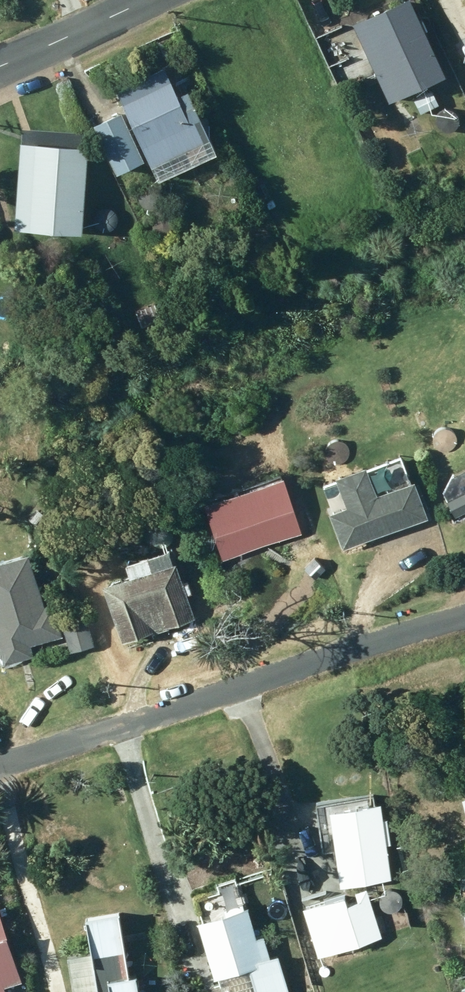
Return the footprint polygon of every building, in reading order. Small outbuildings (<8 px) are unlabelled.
[(353,28),(390,107),(446,80),(409,1),(353,28)] [(93,130),(117,178),(145,164),(127,128),(130,126),(153,172),(206,146),(194,120),(188,124),(162,71),(116,94),(126,117),(120,119),(119,117),(93,130)] [(432,92),(414,101),(422,117),(440,108),(432,92)] [(21,146),(14,233),(82,239),(88,151),(21,146)] [(161,322),(155,307),(136,314),(142,329),(161,322)] [(342,553),(429,522),(417,488),(377,502),(366,473),(338,483),(348,512),(330,519),(342,553)] [(224,563),(302,537),(284,483),(206,509),(224,563)] [(196,615),(177,554),(107,576),(126,636),(196,615)] [(4,669),(33,660),(30,650),(62,641),(53,610),(45,612),(29,558),(0,566),(0,656),(4,669)] [(63,627),(70,655),(94,648),(87,621),(63,627)] [(384,824),(382,809),(330,817),(330,819),(319,821),(320,830),(332,828),(333,836),(323,837),(325,854),(336,853),(342,892),(392,884),(387,847),(391,847),(388,824),(384,824)] [(382,940),(368,893),(304,912),(319,959),(382,940)] [(216,986),(221,984),(224,991),(244,991),(265,985),(262,974),(273,971),(264,942),(257,944),(247,912),(244,914),(242,908),(224,913),(225,920),(198,928),(216,986)] [(98,991),(140,991),(137,979),(130,980),(118,913),(85,919),(98,991)] [(0,918),(0,991),(4,991),(22,985),(0,918)]
